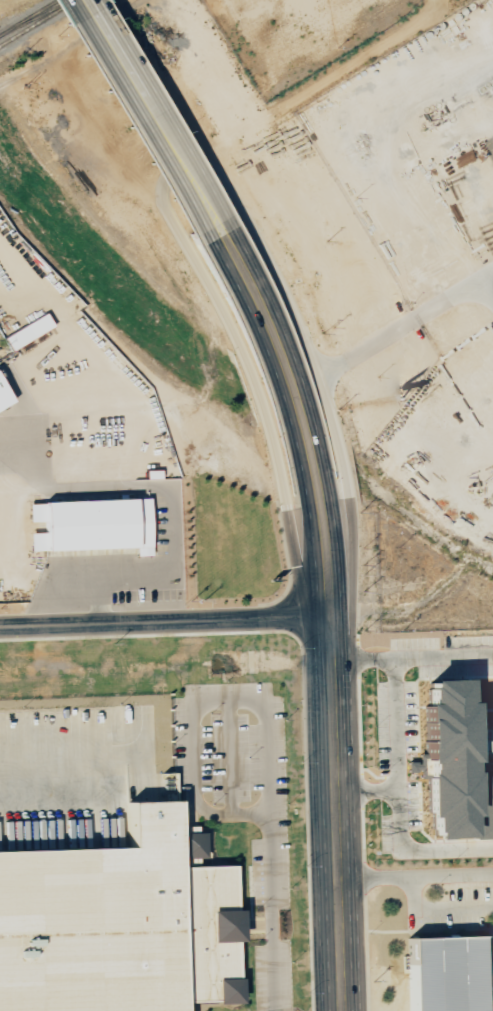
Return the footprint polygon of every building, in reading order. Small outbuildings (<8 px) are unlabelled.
[(53,327),(46,314),(3,337),(11,351),(53,327)] [(12,402),(0,380),(0,409),(12,402)] [(44,502),(46,548),(133,544),(134,557),(153,556),(151,497),(44,502)] [(425,816),(432,816),(432,837),(473,837),(473,838),(492,838),(492,819),(488,819),(489,774),(471,773),(472,678),(427,677),(425,816)] [(204,857),(203,832),(197,832),(197,826),(184,826),(184,833),(177,833),(176,800),(126,801),(127,846),(0,850),(0,1010),(180,1010),(180,1002),(237,1000),(235,941),(240,941),(239,909),(234,909),(233,864),(198,865),(198,858),(204,857)] [(409,1010),(483,1010),(480,935),(407,938),(409,1010)]
